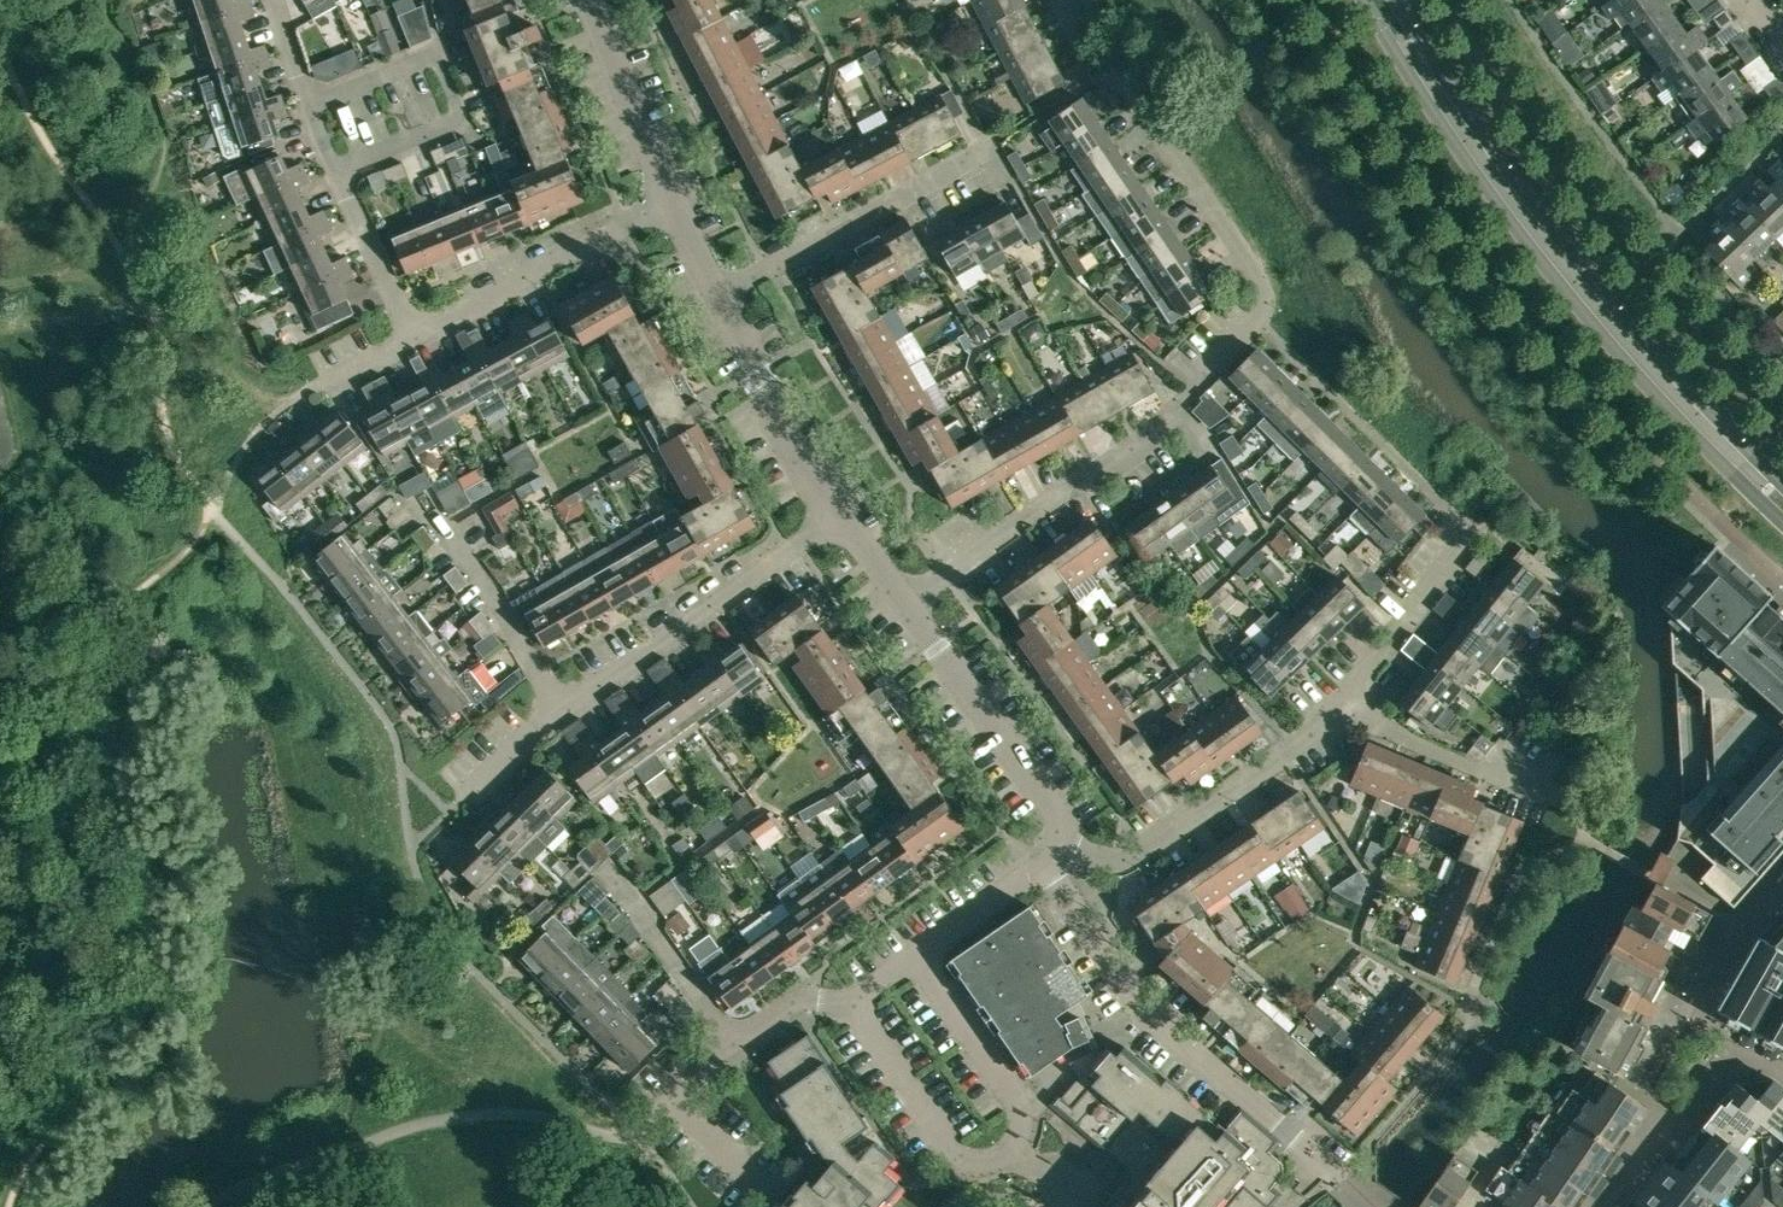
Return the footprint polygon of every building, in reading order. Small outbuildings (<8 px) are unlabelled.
[(199,24),(251,7),(249,0),(237,0),(234,1),(233,0),(188,0),(193,15),(196,17),(199,24)] [(521,134),(563,117),(541,63),(529,67),(508,16),(519,11),(515,0),(467,0),(471,12),(460,16),(494,101),(505,96),(521,134)] [(678,7),(668,13),(682,40),(721,19),(712,0),(692,0),(678,7)] [(985,27),(1025,6),(1021,0),(974,0),(971,2),(985,27)] [(1660,0),(1614,0),(1613,1),(1611,1),(1602,8),(1611,21),(1621,14),(1629,25),(1661,2),(1660,0)] [(1678,25),(1661,2),(1629,25),(1647,48),(1678,25)] [(411,46),(432,38),(433,38),(425,5),(398,15),(411,46)] [(985,27),(998,53),(1038,32),(1025,6),(985,27)] [(198,34),(203,50),(245,37),(241,22),(255,17),(251,7),(199,24),(201,30),(198,34)] [(1725,11),(1713,19),(1721,31),(1733,23),(1725,11)] [(682,40),(695,65),(735,44),(721,19),(682,40)] [(1561,23),(1545,33),(1551,42),(1567,32),(1561,23)] [(1685,35),(1678,25),(1647,48),(1663,72),(1664,72),(1695,49),(1706,42),(1696,27),(1685,35)] [(375,33),(384,57),(400,51),(391,27),(375,33)] [(536,27),(522,33),(527,46),(542,40),(536,27)] [(998,53),(1012,78),(1052,57),(1038,32),(998,53)] [(1730,43),(1738,54),(1750,46),(1742,34),(1730,43)] [(213,67),(215,74),(268,57),(264,46),(250,51),(245,37),(203,50),(208,66),(213,67)] [(141,46),(147,61),(161,57),(156,41),(141,46)] [(695,65),(709,91),(748,70),(735,44),(695,65)] [(1576,45),(1560,57),(1568,69),(1585,57),(1576,45)] [(1750,46),(1738,54),(1747,66),(1758,58),(1750,46)] [(1681,96),(1712,73),(1695,49),(1664,72),(1663,72),(1653,79),(1662,92),(1673,85),(1681,96)] [(271,68),(268,57),(215,74),(199,79),(207,104),(262,86),(257,72),(271,68)] [(332,57),(319,62),(326,79),(339,74),(332,57)] [(1066,84),(1052,57),(1012,78),(1026,105),(1066,84)] [(762,95),(748,70),(709,91),(722,116),(762,95)] [(1719,82),(1712,73),(1681,96),(1697,118),(1697,120),(1729,96),(1744,86),(1734,71),(1719,82)] [(1601,115),(1611,107),(1600,93),(1607,88),(1602,81),(1585,93),(1590,100),(1591,101),(1601,115)] [(1764,89),(1772,101),(1782,93),(1782,91),(1776,81),(1764,89)] [(215,129),(284,106),(280,95),(267,100),(262,86),(207,104),(215,129)] [(952,91),(915,110),(935,150),(962,136),(952,117),(962,112),(952,91)] [(722,116),(736,142),(775,121),(762,95),(722,116)] [(1697,118),(1687,126),(1696,139),(1707,131),(1715,143),(1747,120),(1729,96),(1697,120),(1697,118)] [(1062,140),(1064,143),(1096,121),(1081,99),(1049,122),(1051,124),(1043,129),(1054,146),(1062,140)] [(287,116),(284,106),(215,129),(224,155),(247,147),(250,154),(275,145),(273,139),(278,137),(273,121),(287,116)] [(935,150),(915,110),(889,124),(910,163),(935,150)] [(574,145),(563,117),(521,134),(533,162),(563,150),(574,145)] [(749,168),(789,147),(775,121),(736,142),(749,168)] [(1111,143),(1096,121),(1064,143),(1079,165),(1111,143)] [(889,124),(863,137),(884,177),(910,163),(889,124)] [(863,137),(838,151),(858,190),(884,177),(863,137)] [(1111,143),(1079,165),(1070,171),(1084,192),(1126,164),(1111,143)] [(441,148),(446,162),(457,158),(451,144),(441,148)] [(501,159),(496,144),(486,148),(491,163),(501,159)] [(816,198),(799,167),(789,147),(749,168),(776,219),(816,198)] [(437,166),(446,162),(441,148),(431,152),(437,166)] [(584,201),(563,150),(533,162),(529,164),(533,174),(512,183),(529,224),(584,201)] [(858,190),(838,151),(811,165),(809,161),(799,167),(816,198),(827,193),(832,204),(858,190)] [(1007,157),(1015,170),(1024,165),(1016,152),(1007,157)] [(238,205),(255,197),(306,174),(301,163),(288,170),(281,156),(244,173),(242,168),(225,176),(238,205)] [(1781,161),(1769,172),(1777,181),(1767,191),(1782,207),(1782,163),(1781,161)] [(403,164),(393,168),(398,181),(408,177),(403,164)] [(1126,164),(1084,192),(1081,195),(1095,216),(1141,186),(1126,164)] [(1024,165),(1015,170),(1023,184),(1032,179),(1024,165)] [(398,181),(393,168),(382,172),(388,186),(398,181)] [(502,191),(489,196),(504,234),(529,224),(512,183),(507,170),(496,174),(502,191)] [(257,208),(264,222),(303,204),(297,190),(310,183),(306,174),(255,197),(258,204),(257,208)] [(1752,206),(1746,211),(1773,238),(1775,239),(1782,231),(1782,207),(1767,191),(1757,180),(1741,194),(1752,206)] [(1141,186),(1095,216),(1110,238),(1155,207),(1141,186)] [(480,244),(504,234),(489,196),(465,206),(480,244)] [(1035,205),(1042,218),(1051,213),(1044,200),(1035,205)] [(1721,215),(1731,225),(1726,230),(1726,231),(1753,259),(1770,243),(1774,248),(1779,244),(1775,239),(1773,238),(1746,211),(1736,200),(1721,215)] [(982,217),(1002,250),(1025,237),(1006,203),(982,217)] [(275,238),(278,244),(328,221),(323,211),(309,217),(303,204),(264,222),(271,237),(275,238)] [(480,244),(465,206),(440,216),(456,254),(480,244)] [(1110,238),(1125,259),(1170,229),(1155,207),(1110,238)] [(1059,227),(1051,213),(1042,218),(1050,232),(1059,227)] [(432,264),(456,254),(440,216),(416,226),(432,264)] [(982,217),(960,230),(979,263),(984,272),(1007,259),(1002,250),(982,217)] [(907,220),(881,235),(902,273),(929,259),(907,220)] [(332,231),(328,221),(278,244),(263,251),(275,274),(286,269),(325,251),(318,237),(332,231)] [(1726,231),(1726,230),(1718,221),(1706,232),(1715,241),(1704,251),(1740,289),(1752,277),(1744,268),(1753,259),(1726,231)] [(432,264),(416,226),(391,237),(407,274),(432,264)] [(1185,250),(1170,229),(1125,259),(1139,281),(1185,250)] [(979,263),(960,230),(936,243),(956,277),(979,263)] [(902,273),(881,235),(855,249),(861,260),(877,288),(902,273)] [(1062,252),(1070,265),(1079,259),(1071,246),(1062,252)] [(1199,271),(1185,250),(1139,281),(1154,302),(1199,271)] [(300,292),(350,268),(345,258),(331,265),(325,251),(286,269),(293,284),(297,286),(300,292)] [(1079,259),(1070,265),(1078,278),(1087,272),(1079,259)] [(879,291),(877,288),(861,260),(851,266),(812,288),(836,331),(876,308),(869,297),(879,291)] [(355,278),(350,268),(300,292),(302,297),(301,301),(315,332),(355,313),(341,284),(355,278)] [(1199,271),(1154,302),(1169,325),(1215,294),(1199,271)] [(608,340),(613,340),(628,332),(639,323),(635,315),(613,276),(561,305),(583,344),(604,332),(608,340)] [(1030,299),(1039,294),(1031,280),(1022,286),(1030,299)] [(1107,293),(1099,301),(1110,311),(1118,303),(1107,293)] [(1129,314),(1118,303),(1110,311),(1122,322),(1129,314)] [(836,331),(851,356),(890,334),(876,308),(836,331)] [(1024,309),(1010,317),(1015,326),(1029,318),(1024,309)] [(527,312),(518,317),(544,366),(549,363),(554,364),(569,356),(549,318),(534,325),(527,312)] [(1773,321),(1782,332),(1782,312),(1773,321)] [(515,336),(502,343),(523,381),(537,373),(538,369),(544,366),(518,317),(508,323),(515,336)] [(1015,326),(1010,317),(997,324),(1002,333),(1015,326)] [(628,332),(613,340),(628,367),(634,378),(673,356),(651,318),(639,323),(628,332)] [(1132,330),(1143,341),(1150,334),(1139,323),(1132,330)] [(469,360),(456,367),(477,406),(491,398),(492,394),(498,391),(465,329),(455,334),(469,360)] [(488,350),(481,337),(477,329),(468,334),(498,391),(504,388),(508,389),(523,381),(502,343),(488,350)] [(851,356),(865,381),(904,359),(890,334),(851,356)] [(1249,396),(1276,368),(1257,349),(1229,377),(1249,396)] [(1133,353),(1107,368),(1129,407),(1155,392),(1133,353)] [(423,385),(410,392),(430,431),(445,423),(447,419),(452,416),(426,367),(420,354),(410,360),(423,385)] [(644,422),(672,470),(711,448),(695,419),(705,413),(673,356),(634,378),(655,416),(644,422)] [(865,381),(879,406),(919,384),(904,359),(865,381)] [(426,367),(452,416),(458,412),(462,413),(477,406),(456,367),(443,375),(436,362),(426,367)] [(1104,421),(1129,407),(1107,368),(1082,382),(1104,421)] [(1276,368),(1249,396),(1267,414),(1295,386),(1276,368)] [(1082,382),(1057,396),(1079,435),(1104,421),(1082,382)] [(879,406),(894,431),(933,409),(919,384),(879,406)] [(430,431),(410,392),(397,399),(390,386),(380,392),(406,440),(412,437),(416,438),(430,431)] [(1295,386),(1267,414),(1256,425),(1275,443),(1313,404),(1295,386)] [(1199,398),(1202,401),(1192,411),(1209,428),(1229,413),(1206,391),(1199,398)] [(401,443),(406,440),(380,392),(370,397),(377,410),(364,418),(384,456),(399,447),(401,443)] [(1054,450),(1079,435),(1057,396),(1031,410),(1054,450)] [(1294,461),(1304,450),(1331,422),(1313,404),(1275,443),(1294,461)] [(933,409),(894,431),(913,465),(924,459),(952,443),(933,409)] [(1031,410),(1006,425),(1029,464),(1054,450),(1031,410)] [(318,429),(343,461),(349,457),(353,457),(366,447),(339,413),(318,429)] [(1350,441),(1331,422),(1304,450),(1323,469),(1350,441)] [(1006,425),(981,439),(1003,478),(1029,464),(1006,425)] [(318,429),(298,446),(325,480),(338,470),(338,465),(343,461),(318,429)] [(1225,452),(1238,444),(1233,435),(1220,443),(1225,452)] [(956,441),(952,443),(924,459),(930,468),(952,507),(1003,478),(981,439),(961,450),(956,441)] [(628,446),(625,441),(608,451),(615,463),(628,456),(632,453),(628,446)] [(1323,469),(1341,487),(1369,459),(1350,441),(1323,469)] [(1238,444),(1225,452),(1231,461),(1244,453),(1238,444)] [(298,446),(277,462),(302,494),(307,490),(312,490),(325,480),(298,446)] [(711,448),(672,470),(689,500),(696,495),(728,477),(711,448)] [(628,462),(622,465),(627,476),(641,468),(635,458),(628,462)] [(1222,458),(1211,465),(1189,481),(1220,525),(1250,504),(1222,458)] [(1341,487),(1360,506),(1387,478),(1369,459),(1341,487)] [(302,494),(277,462),(256,478),(272,498),(263,506),(276,522),(286,514),(284,511),(296,502),(297,498),(302,494)] [(614,483),(627,476),(622,465),(609,473),(614,483)] [(755,526),(728,477),(696,495),(701,505),(681,516),(703,556),(755,526)] [(472,502),(492,491),(486,478),(485,478),(465,489),(472,502)] [(1387,478),(1360,506),(1350,516),(1368,535),(1406,496),(1387,478)] [(472,502),(465,489),(459,480),(438,492),(450,515),(472,502)] [(1189,481),(1168,496),(1199,540),(1220,525),(1189,481)] [(529,482),(515,489),(521,499),(535,492),(529,482)] [(1247,487),(1256,500),(1265,495),(1256,482),(1247,487)] [(375,502),(388,492),(381,484),(369,494),(375,502)] [(577,492),(583,502),(596,494),(590,484),(577,492)] [(492,502),(500,515),(500,516),(519,505),(512,491),(492,502)] [(583,502),(577,492),(564,499),(570,509),(583,502)] [(375,502),(369,494),(356,503),(363,512),(375,502)] [(1273,508),(1265,495),(1256,500),(1264,514),(1273,508)] [(1146,512),(1169,544),(1178,556),(1199,540),(1168,496),(1146,512)] [(1425,515),(1406,496),(1368,535),(1387,553),(1425,515)] [(397,506),(390,497),(379,507),(386,515),(397,506)] [(675,506),(652,520),(680,569),(703,556),(681,516),(675,506)] [(1300,529),(1307,522),(1296,511),(1289,519),(1300,529)] [(1147,559),(1169,544),(1146,512),(1124,527),(1147,559)] [(507,528),(500,516),(500,515),(490,521),(497,534),(507,528)] [(339,517),(327,526),(334,535),(346,525),(339,517)] [(1091,519),(1067,536),(1093,573),(1117,555),(1091,519)] [(658,582),(680,569),(652,520),(630,532),(658,582)] [(1307,522),(1300,529),(1311,540),(1318,533),(1307,522)] [(412,534),(418,543),(430,534),(424,525),(412,534)] [(322,544),(334,535),(327,526),(315,536),(322,544)] [(514,540),(507,528),(497,534),(492,537),(499,549),(514,540)] [(635,595),(658,582),(630,532),(608,545),(635,595)] [(360,537),(352,543),(344,533),(312,558),(328,580),(361,555),(369,548),(360,537)] [(430,534),(418,543),(424,551),(437,542),(430,534)] [(1067,536),(1043,553),(1069,590),(1093,573),(1067,536)] [(1247,537),(1236,548),(1243,555),(1254,545),(1247,537)] [(1337,544),(1329,552),(1340,563),(1348,555),(1337,544)] [(608,545),(585,558),(613,607),(635,595),(608,545)] [(1733,906),(1782,852),(1782,607),(1715,547),(1662,606),(1671,614),(1673,663),(1676,665),(1684,805),(1682,805),(1678,838),(1689,842),(1713,862),(1701,877),(1733,906)] [(1232,566),(1243,555),(1236,548),(1224,558),(1232,566)] [(1496,580),(1527,604),(1540,587),(1552,596),(1564,581),(1533,556),(1522,548),(1496,580)] [(1248,561),(1255,568),(1267,558),(1259,550),(1248,561)] [(1348,555),(1340,563),(1356,579),(1368,567),(1352,551),(1348,555)] [(1340,563),(1329,552),(1322,559),(1333,570),(1340,563)] [(1069,590),(1043,553),(995,588),(1022,624),(1028,633),(1053,615),(1057,612),(1051,603),(1069,590)] [(1478,553),(1472,561),(1484,570),(1490,562),(1478,553)] [(361,555),(328,580),(345,600),(384,569),(372,554),(365,560),(361,555)] [(585,558),(562,571),(590,620),(613,607),(585,558)] [(1248,561),(1237,571),(1244,579),(1255,568),(1248,561)] [(1484,570),(1472,561),(1466,569),(1478,578),(1484,570)] [(1271,562),(1259,573),(1273,587),(1284,576),(1271,562)] [(450,584),(462,575),(455,566),(443,575),(450,584)] [(345,600),(361,621),(393,596),(392,596),(402,588),(386,568),(384,569),(345,600)] [(562,571),(539,584),(568,633),(590,620),(562,571)] [(1209,573),(1198,584),(1206,591),(1217,581),(1209,573)] [(468,583),(462,575),(450,584),(456,592),(468,583)] [(1318,595),(1345,623),(1364,605),(1337,577),(1318,595)] [(1480,601),(1522,634),(1524,636),(1540,615),(1527,604),(1496,580),(1480,601)] [(544,647),(568,633),(539,584),(516,597),(524,611),(544,647)] [(1194,602),(1206,591),(1198,584),(1187,594),(1194,602)] [(1211,597),(1218,604),(1225,612),(1236,601),(1222,586),(1211,597)] [(1300,613),(1299,613),(1326,642),(1345,623),(1318,595),(1310,586),(1291,604),(1300,613)] [(1446,593),(1439,601),(1452,611),(1458,603),(1446,593)] [(793,666),(813,693),(849,667),(797,594),(748,629),(774,665),(793,652),(800,661),(793,666)] [(393,596),(361,621),(377,642),(409,617),(393,596)] [(1211,597),(1199,607),(1207,615),(1218,604),(1211,597)] [(1452,611),(1439,601),(1433,610),(1445,619),(1452,611)] [(1464,621),(1506,654),(1522,634),(1480,601),(1464,621)] [(409,617),(377,642),(393,662),(433,630),(417,610),(409,617)] [(476,629),(488,620),(481,611),(469,620),(476,629)] [(1270,642),(1261,650),(1288,678),(1307,660),(1280,632),(1263,613),(1252,623),(1270,642)] [(1326,642),(1299,613),(1280,632),(1307,660),(1326,642)] [(1053,615),(1028,633),(1017,641),(1040,673),(1076,647),(1053,615)] [(495,629),(488,620),(476,629),(483,638),(495,629)] [(1447,641),(1478,666),(1489,675),(1506,654),(1464,621),(1447,641)] [(441,658),(434,649),(443,642),(433,630),(393,662),(398,668),(395,671),(395,675),(404,686),(441,658)] [(1462,686),(1478,666),(1447,641),(1438,654),(1413,634),(1407,642),(1462,686)] [(717,642),(708,649),(741,693),(746,690),(751,690),(764,680),(739,645),(726,654),(717,642)] [(1425,670),(1415,682),(1445,706),(1462,686),(1407,642),(1400,650),(1425,670)] [(1040,673),(1057,696),(1093,670),(1076,647),(1040,673)] [(736,697),(741,693),(708,649),(699,655),(708,667),(696,676),(721,711),(735,701),(736,697)] [(1288,678),(1261,650),(1242,669),(1269,696),(1288,678)] [(420,697),(425,703),(457,678),(441,658),(404,686),(413,697),(417,699),(420,697)] [(655,664),(698,724),(704,720),(708,721),(721,711),(696,676),(683,685),(664,658),(655,664)] [(654,706),(679,742),(692,732),(693,728),(698,724),(655,664),(646,670),(665,698),(654,706)] [(869,694),(849,667),(813,693),(845,738),(855,731),(880,767),(917,740),(879,687),(869,694)] [(467,670),(457,678),(425,703),(442,725),(473,701),(476,704),(487,695),(467,670)] [(525,679),(518,670),(506,679),(513,689),(525,679)] [(1110,694),(1093,670),(1057,696),(1074,720),(1110,694)] [(1445,706),(1415,682),(1398,703),(1428,728),(1433,722),(1450,735),(1463,719),(1445,706)] [(628,715),(656,754),(661,751),(666,751),(679,742),(654,706),(641,715),(621,687),(614,693),(628,715)] [(628,760),(636,772),(650,763),(650,758),(656,754),(628,715),(614,693),(603,700),(624,728),(612,737),(628,760)] [(1074,720),(1091,743),(1127,717),(1110,694),(1074,720)] [(1211,713),(1237,750),(1262,732),(1236,696),(1211,713)] [(1211,713),(1188,730),(1214,767),(1237,750),(1211,713)] [(600,745),(580,718),(579,717),(571,723),(615,784),(619,781),(624,782),(628,778),(636,772),(628,760),(612,737),(600,745)] [(1091,743),(1108,767),(1144,741),(1127,717),(1091,743)] [(609,789),(615,784),(571,723),(561,730),(581,758),(568,768),(594,803),(608,793),(609,789)] [(1162,745),(1152,751),(1173,781),(1183,774),(1190,784),(1214,767),(1188,730),(1164,748),(1162,745)] [(890,827),(892,830),(916,863),(964,828),(932,783),(942,776),(917,740),(880,767),(905,802),(902,804),(909,813),(890,827)] [(1173,781),(1152,751),(1144,741),(1108,767),(1137,807),(1173,781)] [(1377,796),(1394,754),(1367,743),(1349,784),(1377,796)] [(1474,745),(1466,755),(1480,762),(1486,755),(1474,745)] [(1421,765),(1394,754),(1377,796),(1404,807),(1421,765)] [(1421,765),(1404,807),(1430,818),(1448,777),(1421,765)] [(547,770),(528,789),(559,820),(570,808),(571,804),(575,800),(577,802),(578,801),(547,770)] [(1457,833),(1467,838),(1481,804),(1471,799),(1475,788),(1448,777),(1430,818),(1458,829),(1457,833)] [(863,789),(856,780),(844,789),(850,798),(863,789)] [(559,820),(528,789),(510,807),(538,836),(542,832),(547,831),(559,820)] [(1299,791),(1274,807),(1299,845),(1324,828),(1299,791)] [(812,805),(817,815),(830,808),(825,798),(812,805)] [(1458,859),(1500,876),(1509,855),(1523,821),(1481,804),(1467,838),(1458,859)] [(817,815),(812,805),(798,812),(803,822),(817,815)] [(548,846),(538,836),(510,807),(491,825),(528,864),(548,846)] [(1274,807),(1250,824),(1275,861),(1299,845),(1274,807)] [(765,813),(756,819),(765,832),(774,825),(765,813)] [(706,824),(713,836),(727,827),(718,815),(706,824)] [(756,819),(747,826),(756,838),(765,832),(756,819)] [(713,836),(706,824),(699,829),(707,841),(713,836)] [(1250,824),(1226,840),(1251,877),(1275,861),(1250,824)] [(491,825),(473,843),(500,872),(510,883),(530,865),(528,864),(491,825)] [(735,854),(756,838),(747,826),(726,841),(732,850),(735,854)] [(895,878),(916,863),(892,830),(871,845),(895,878)] [(1396,850),(1412,856),(1418,840),(1403,834),(1396,850)] [(607,845),(614,853),(625,843),(618,835),(607,845)] [(1202,856),(1227,893),(1251,877),(1226,840),(1202,856)] [(1379,860),(1385,846),(1370,840),(1364,855),(1379,860)] [(713,850),(720,859),(732,850),(726,841),(713,850)] [(500,872),(473,843),(453,862),(472,881),(466,886),(462,890),(473,903),(490,886),(496,882),(496,877),(500,872)] [(871,845),(850,860),(869,886),(873,894),(895,878),(871,845)] [(713,850),(701,859),(707,868),(720,859),(713,850)] [(1202,856),(1178,873),(1203,910),(1227,893),(1202,856)] [(1698,940),(1712,915),(1660,886),(1670,867),(1671,866),(1671,864),(1671,862),(1670,861),(1670,859),(1668,858),(1667,857),(1665,857),(1664,856),(1662,856),(1661,857),(1659,858),(1658,859),(1657,860),(1650,874),(1609,948),(1608,949),(1608,950),(1571,1019),(1586,1027),(1574,1050),(1621,1076),(1647,1027),(1635,1021),(1640,1012),(1644,1014),(1646,1015),(1647,1015),(1649,1014),(1651,1014),(1652,1013),(1653,1012),(1654,1010),(1654,1009),(1654,1007),(1654,1006),(1653,1004),(1652,1003),(1651,1002),(1677,955),(1696,943),(1698,940)] [(1458,859),(1447,885),(1488,903),(1500,876),(1458,859)] [(836,886),(852,909),(873,894),(869,886),(850,860),(829,876),(836,886)] [(592,874),(581,862),(573,870),(584,881),(592,874)] [(820,863),(798,879),(831,924),(852,909),(836,886),(829,876),(820,863)] [(584,881),(573,870),(565,877),(573,886),(575,889),(584,881)] [(1347,877),(1361,896),(1365,882),(1357,870),(1347,877)] [(1203,910),(1178,873),(1128,907),(1164,959),(1158,966),(1209,1009),(1201,1018),(1305,1108),(1313,1099),(1322,1106),(1356,1135),(1391,1095),(1382,1087),(1384,1084),(1359,1062),(1346,1078),(1337,1071),(1334,1074),(1247,999),(1255,990),(1188,931),(1190,928),(1184,923),(1203,910)] [(680,874),(671,880),(675,886),(688,903),(696,896),(680,874)] [(798,879),(777,894),(815,948),(816,947),(810,939),(831,924),(798,879)] [(1488,903),(1447,885),(1436,912),(1477,930),(1488,903)] [(780,902),(761,916),(794,963),(815,948),(777,894),(775,895),(780,902)] [(1299,894),(1283,905),(1285,907),(1294,920),(1310,909),(1299,894)] [(602,915),(613,904),(605,896),(594,907),(602,915)] [(535,909),(542,917),(554,907),(547,898),(535,909)] [(620,912),(613,904),(602,915),(609,923),(620,912)] [(1090,995),(1050,936),(1049,935),(1047,937),(1039,926),(1041,924),(1029,907),(992,932),(993,934),(988,938),(986,936),(949,962),(950,964),(952,962),(960,974),(958,975),(980,1008),(982,1006),(990,1018),(988,1019),(989,1021),(991,1020),(999,1031),(997,1033),(1019,1065),(1022,1064),(1029,1075),(1027,1077),(1028,1079),(1071,1049),(1089,1041),(1073,1006),(1090,995)] [(542,917),(535,909),(524,918),(531,927),(542,917)] [(1758,937),(1758,936),(1716,1010),(1782,1049),(1782,909),(1758,937)] [(1436,912),(1424,939),(1466,956),(1477,930),(1436,912)] [(542,924),(548,930),(519,958),(538,978),(578,939),(553,913),(542,924)] [(1376,919),(1367,915),(1361,929),(1370,933),(1376,919)] [(617,934),(630,922),(624,916),(611,928),(617,934)] [(749,945),(773,978),(794,963),(761,916),(739,932),(749,945)] [(1466,956),(1424,939),(1407,932),(1400,947),(1418,955),(1413,966),(1454,984),(1466,956)] [(596,957),(578,939),(538,978),(544,985),(544,989),(549,995),(553,994),(556,997),(596,957)] [(632,958),(643,947),(635,939),(628,945),(624,949),(632,958)] [(749,945),(728,960),(752,993),(773,978),(749,945)] [(643,947),(632,958),(640,966),(651,955),(643,947)] [(697,965),(705,977),(729,1010),(752,993),(728,960),(719,948),(697,965)] [(614,975),(596,957),(556,997),(574,1015),(614,975)] [(574,1015),(592,1034),(621,1005),(632,994),(614,975),(574,1015)] [(655,993),(663,1001),(674,990),(666,983),(655,993)] [(1409,987),(1389,1009),(1423,1039),(1443,1016),(1409,987)] [(682,998),(674,990),(663,1001),(671,1009),(682,998)] [(1305,1014),(1326,1032),(1327,1031),(1341,1042),(1349,1033),(1315,1003),(1305,1014)] [(592,1034),(610,1053),(639,1024),(628,1012),(621,1005),(592,1034)] [(1404,1061),(1423,1039),(1389,1009),(1370,1031),(1404,1061)] [(658,1044),(639,1024),(610,1053),(629,1072),(658,1044)] [(1350,1055),(1359,1062),(1384,1084),(1404,1061),(1370,1031),(1350,1055)] [(892,1179),(884,1172),(895,1159),(878,1145),(881,1141),(864,1117),(861,1119),(825,1067),(828,1065),(808,1035),(794,1044),(793,1041),(779,1051),(780,1054),(767,1063),(779,1080),(783,1078),(789,1087),(776,1096),(777,1098),(781,1096),(787,1105),(784,1108),(807,1142),(811,1139),(817,1149),(814,1151),(815,1153),(819,1151),(830,1167),(813,1186),(837,1206),(860,1206),(864,1202),(870,1206),(879,1206),(884,1201),(887,1204),(901,1187),(892,1179)] [(1277,1195),(1270,1190),(1283,1174),(1283,1165),(1267,1151),(1275,1142),(1240,1112),(1215,1141),(1209,1135),(1216,1127),(1124,1048),(1116,1057),(1106,1048),(1102,1052),(1097,1048),(1068,1064),(1069,1066),(1070,1065),(1078,1079),(1060,1099),(1056,1096),(1048,1106),(1123,1171),(1124,1181),(1102,1206),(1267,1206),(1277,1195)] [(1646,1109),(1580,1064),(1507,1171),(1500,1166),(1484,1190),(1508,1206),(1579,1206),(1646,1109)] [(1782,1190),(1782,1088),(1773,1080),(1771,1082),(1769,1080),(1740,1083),(1739,1086),(1736,1084),(1638,1206),(1740,1206),(1765,1176),(1782,1190)] [(1453,1155),(1417,1206),(1452,1206),(1476,1171),(1453,1155)] [(1740,1206),(1782,1206),(1782,1190),(1765,1176),(1740,1206)] [(813,1186),(807,1181),(793,1198),(795,1200),(790,1206),(837,1206),(813,1186)]
